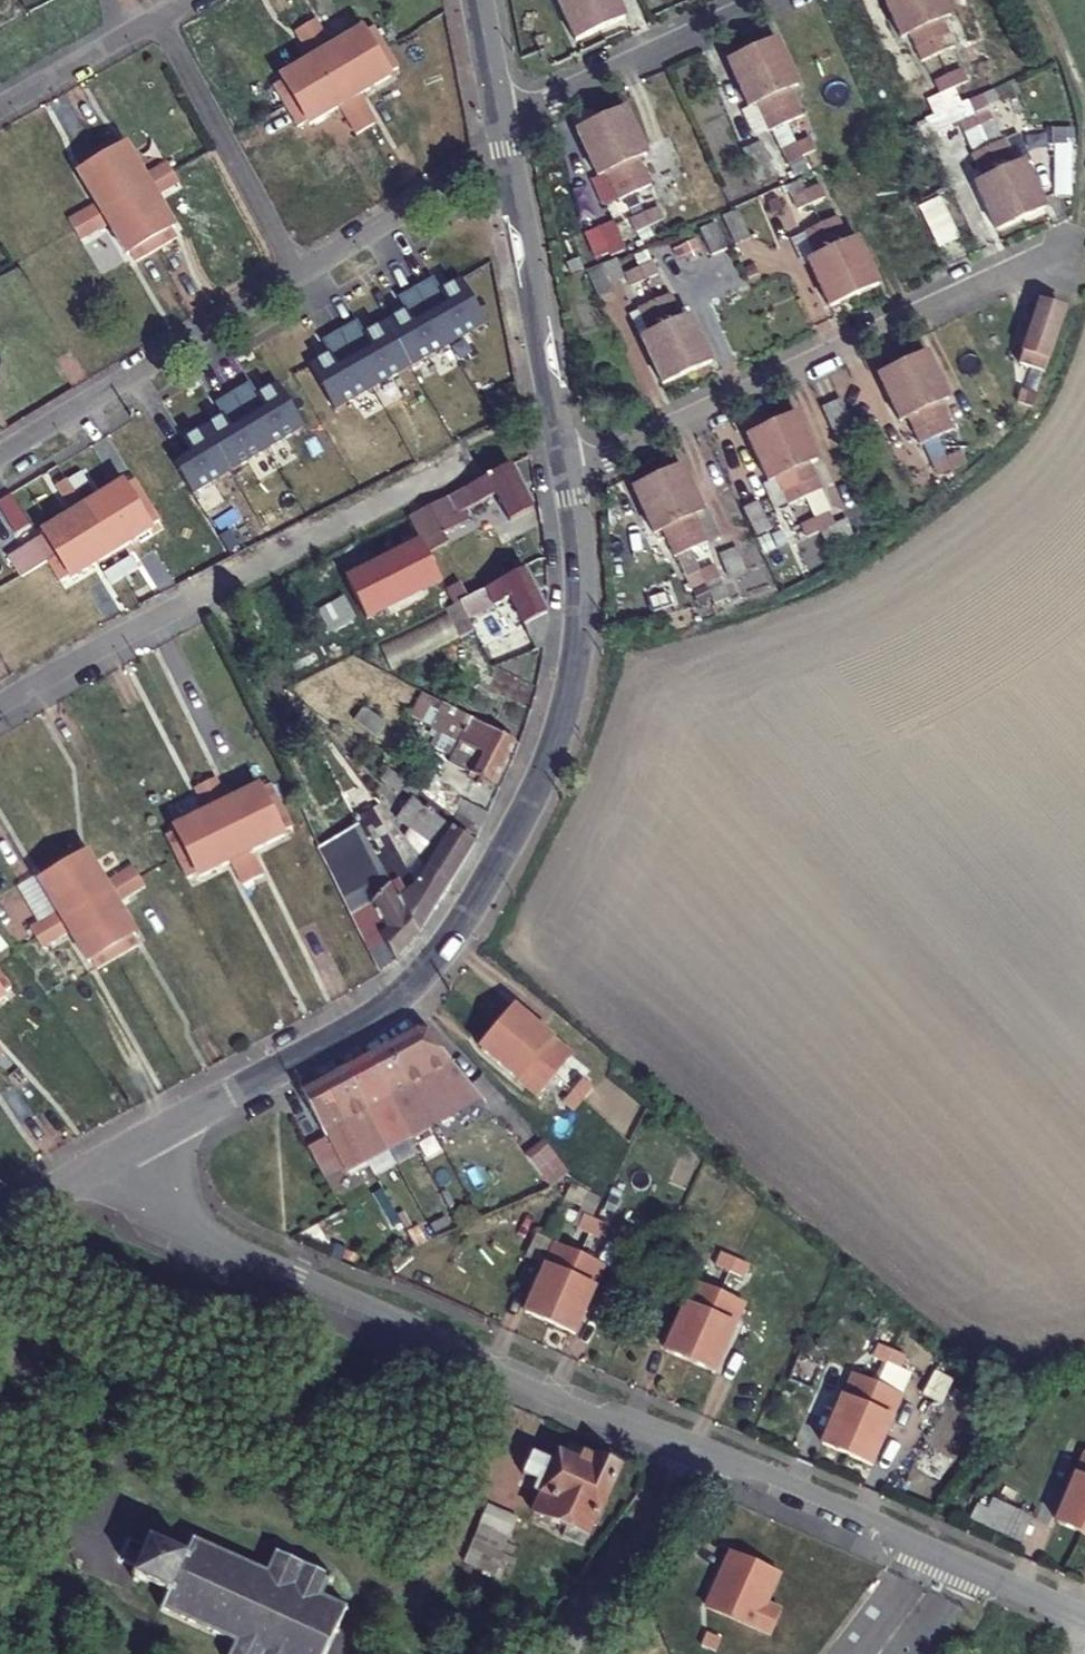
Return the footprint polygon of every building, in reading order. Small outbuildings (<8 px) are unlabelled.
[(585,0),(557,0),(575,43),(600,32),(585,0)] [(600,32),(624,22),(614,0),(585,0),(600,32)] [(911,0),(882,0),(901,41),(909,38),(922,66),(938,59),(911,0)] [(938,59),(955,51),(942,23),(950,19),(941,0),(911,0),(938,59)] [(336,81),(386,51),(374,30),(360,37),(359,35),(333,50),(318,23),(306,30),(336,81)] [(336,81),(306,30),(294,37),(310,65),(282,81),(284,83),(275,89),(287,110),(336,81)] [(753,56),(786,129),(803,121),(789,91),(796,89),(777,46),(753,56)] [(386,51),(336,81),(367,132),(378,125),(362,97),(388,82),(387,79),(398,73),(386,51)] [(786,129),(753,56),(728,68),(748,112),(756,108),(769,136),(786,129)] [(949,81),(954,93),(968,87),(962,74),(949,81)] [(336,81),(287,110),(299,131),(309,126),(310,128),(337,113),(353,141),(367,132),(336,81)] [(941,99),(954,93),(949,81),(935,87),(941,99)] [(971,117),(977,130),(990,123),(984,112),(971,117)] [(601,124),(634,197),(651,190),(638,160),(645,157),(626,113),(601,124)] [(964,135),(977,130),(971,117),(958,123),(964,135)] [(634,197),(601,124),(577,135),(596,179),(606,176),(618,203),(634,197)] [(1065,190),(1072,190),(1074,164),(1075,141),(1069,140),(1065,190)] [(127,205),(177,174),(171,163),(145,179),(127,149),(124,151),(118,141),(96,155),(127,205)] [(1075,141),(1074,164),(1072,190),(1082,191),(1084,159),(1084,141),(1075,141)] [(986,150),(1019,221),(1043,210),(1023,167),(1017,169),(1004,142),(986,150)] [(796,150),(802,162),(816,156),(810,143),(796,150)] [(759,186),(778,177),(762,144),(743,153),(759,186)] [(788,169),(802,162),(796,150),(782,156),(788,169)] [(1019,221),(986,150),(971,157),(983,185),(975,188),(995,232),(1019,221)] [(127,205),(96,155),(78,165),(84,174),(78,177),(96,207),(68,223),(76,236),(127,205)] [(127,205),(157,254),(178,241),(172,231),(176,229),(158,200),(184,185),(177,174),(127,205)] [(804,193),(810,205),(823,200),(817,187),(804,193)] [(796,211),(810,205),(804,193),(791,199),(796,211)] [(945,203),(926,212),(944,252),(963,244),(945,203)] [(127,205),(76,236),(82,247),(110,230),(127,257),(131,255),(138,266),(157,254),(127,205)] [(644,219),(650,230),(662,225),(656,213),(644,219)] [(819,224),(851,296),(875,285),(855,242),(848,245),(835,217),(819,224)] [(638,236),(650,230),(644,219),(633,225),(638,236)] [(851,296),(819,224),(800,233),(814,261),(806,264),(827,308),(851,296)] [(636,269),(642,281),(654,275),(648,263),(636,269)] [(591,268),(595,298),(624,294),(620,264),(591,268)] [(629,287),(642,281),(636,269),(623,274),(629,287)] [(651,301),(684,373),(709,361),(688,317),(680,321),(667,293),(651,301)] [(684,373),(651,301),(634,308),(647,337),(640,341),(660,383),(684,373)] [(1063,316),(1065,311),(1040,303),(1019,363),(1044,372),(1063,319),(1063,316)] [(376,379),(428,347),(419,333),(394,349),(377,323),(375,324),(370,315),(345,330),(376,379)] [(376,379),(345,330),(327,341),(332,349),(328,351),(346,380),(317,398),(325,410),(376,379)] [(376,379),(407,429),(429,415),(422,405),(426,403),(409,375),(436,359),(428,347),(376,379)] [(902,369),(935,440),(950,434),(938,407),(946,404),(925,358),(902,369)] [(935,440),(902,369),(877,381),(898,425),(907,421),(918,448),(935,440)] [(376,379),(325,410),(332,421),(360,404),(377,432),(380,431),(387,441),(407,429),(376,379)] [(1018,402),(1033,407),(1037,393),(1023,388),(1018,402)] [(841,402),(824,409),(836,441),(854,435),(841,402)] [(771,429),(804,501),(820,493),(808,467),(816,463),(795,418),(771,429)] [(804,501),(771,429),(747,440),(768,486),(776,482),(788,508),(804,501)] [(945,463),(951,473),(964,467),(959,456),(945,463)] [(937,479),(951,473),(945,463),(932,469),(937,479)] [(431,508),(445,535),(489,512),(497,528),(535,509),(513,466),(431,508)] [(656,481),(690,554),(706,546),(693,518),(700,514),(680,470),(656,481)] [(97,530),(146,501),(133,479),(122,485),(120,483),(93,499),(77,471),(65,478),(97,530)] [(97,530),(65,478),(53,485),(70,513),(41,530),(42,533),(33,539),(46,562),(97,530)] [(690,554),(656,481),(631,493),(652,538),(662,533),(674,560),(690,554)] [(97,530),(127,581),(140,573),(123,547),(150,531),(147,527),(158,521),(146,501),(97,530)] [(757,506),(743,512),(755,540),(770,533),(757,506)] [(814,522),(819,533),(832,528),(826,516),(814,522)] [(807,539),(819,533),(814,522),(802,528),(807,539)] [(97,530),(46,562),(58,581),(67,576),(69,579),(99,562),(115,588),(127,581),(97,530)] [(22,579),(39,570),(25,545),(8,555),(22,579)] [(758,561),(757,561),(751,545),(722,556),(732,585),(763,574),(758,561)] [(700,574),(705,586),(718,580),(712,568),(700,574)] [(458,605),(467,625),(511,602),(524,628),(547,616),(524,573),(458,605)] [(692,592),(705,586),(700,574),(687,580),(692,592)] [(501,622),(507,633),(524,628),(511,602),(467,625),(474,635),(501,622)] [(467,625),(458,605),(435,617),(461,670),(550,633),(550,632),(547,616),(524,628),(507,633),(479,647),(474,635),(467,625)] [(501,622),(474,635),(479,647),(507,633),(501,622)] [(516,744),(424,695),(412,717),(437,732),(431,743),(452,756),(449,762),(493,787),(516,744)] [(357,721),(377,738),(386,728),(366,710),(357,721)] [(225,833),(281,805),(269,783),(260,788),(258,783),(226,799),(211,771),(197,778),(225,833)] [(225,833),(197,778),(184,785),(199,814),(167,829),(169,834),(158,839),(170,861),(225,833)] [(412,834),(407,839),(430,870),(449,882),(473,844),(413,802),(399,822),(412,834)] [(461,803),(454,815),(478,828),(485,815),(461,803)] [(430,870),(407,839),(380,804),(354,819),(417,935),(449,882),(430,870)] [(225,833),(252,887),(264,880),(250,852),(283,836),(281,831),(291,826),(281,805),(225,833)] [(420,941),(417,935),(354,819),(341,826),(343,833),(321,845),(382,975),(420,941)] [(252,887),(225,833),(170,861),(180,882),(189,877),(191,881),(223,865),(237,894),(252,887)] [(82,902),(134,870),(127,859),(100,875),(82,846),(79,848),(75,841),(54,854),(82,902)] [(82,902),(54,854),(33,867),(37,875),(34,877),(51,906),(24,923),(31,934),(82,902)] [(82,902),(112,951),(132,939),(127,930),(131,927),(114,900),(141,883),(134,870),(82,902)] [(82,902),(31,934),(38,946),(66,929),(83,957),(85,956),(91,964),(112,951),(82,902)] [(533,1003),(512,1025),(564,1073),(575,1061),(558,1046),(568,1036),(533,1003)] [(538,1069),(554,1084),(564,1073),(512,1025),(497,1043),(532,1076),(538,1069)] [(453,1031),(423,1043),(458,1126),(508,1105),(453,1031)] [(423,1043),(395,1054),(430,1137),(458,1126),(423,1043)] [(395,1054),(376,1063),(412,1145),(430,1137),(395,1054)] [(376,1063),(355,1071),(391,1154),(412,1145),(376,1063)] [(391,1154),(355,1071),(332,1081),(352,1126),(332,1135),(344,1165),(364,1156),(367,1164),(391,1154)] [(590,1188),(566,1156),(547,1170),(571,1202),(590,1188)] [(551,1278),(567,1285),(579,1257),(563,1251),(551,1278)] [(567,1285),(585,1292),(597,1265),(579,1257),(567,1285)] [(567,1285),(551,1278),(543,1274),(524,1320),(547,1329),(567,1285)] [(567,1285),(547,1329),(572,1339),(591,1295),(585,1292),(567,1285)] [(696,1331),(674,1393),(703,1403),(730,1325),(716,1320),(710,1336),(696,1331)] [(744,1330),(730,1325),(703,1403),(727,1412),(749,1348),(739,1345),(744,1330)] [(849,1397),(828,1457),(855,1466),(882,1389),(865,1383),(859,1401),(849,1397)] [(897,1394),(882,1389),(855,1466),(880,1475),(902,1415),(891,1411),(897,1394)] [(1072,1425),(1084,1430),(1084,1397),(1084,1396),(1072,1425)] [(1058,1522),(1070,1527),(1082,1532),(1084,1526),(1084,1454),(1058,1522)] [(619,1474),(619,1472),(596,1462),(596,1463),(584,1457),(579,1468),(556,1459),(552,1467),(532,1458),(522,1480),(525,1481),(536,1486),(545,1490),(542,1497),(536,1511),(545,1516),(543,1521),(586,1540),(596,1520),(598,1521),(619,1474)] [(521,1488),(533,1493),(536,1486),(525,1481),(521,1488)] [(536,1486),(533,1493),(542,1497),(545,1490),(536,1486)] [(986,1490),(973,1516),(1017,1538),(1030,1513),(986,1490)] [(493,1575),(498,1564),(508,1544),(504,1542),(506,1538),(507,1539),(516,1521),(489,1508),(471,1544),(463,1561),(493,1575)] [(150,1547),(141,1565),(139,1570),(136,1568),(134,1573),(137,1575),(135,1579),(139,1581),(141,1577),(168,1589),(166,1593),(171,1595),(166,1606),(163,1604),(162,1606),(165,1607),(164,1611),(167,1612),(168,1609),(190,1619),(188,1622),(192,1624),(194,1621),(213,1630),(212,1633),(217,1635),(218,1632),(239,1642),(233,1653),(327,1653),(337,1633),(340,1634),(341,1631),(339,1630),(347,1612),(350,1613),(350,1611),(348,1610),(349,1608),(345,1606),(344,1608),(324,1599),(332,1582),(334,1583),(337,1578),(332,1576),(331,1578),(308,1568),(310,1565),(305,1563),(304,1566),(282,1556),(283,1554),(279,1552),(277,1555),(280,1557),(272,1574),(250,1564),(251,1562),(246,1560),(245,1562),(226,1553),(226,1551),(223,1549),(222,1551),(200,1540),(201,1538),(198,1537),(196,1539),(194,1538),(192,1541),(195,1542),(191,1552),(187,1550),(185,1553),(159,1540),(160,1537),(156,1534),(154,1538),(150,1536),(148,1541),(152,1542),(150,1547)] [(141,1565),(150,1547),(133,1539),(124,1557),(141,1565)] [(684,1583),(687,1595),(742,1617),(765,1560),(739,1549),(728,1579),(694,1565),(684,1583)] [(791,1570),(765,1560),(742,1617),(804,1642),(815,1616),(779,1601),(791,1570)]
